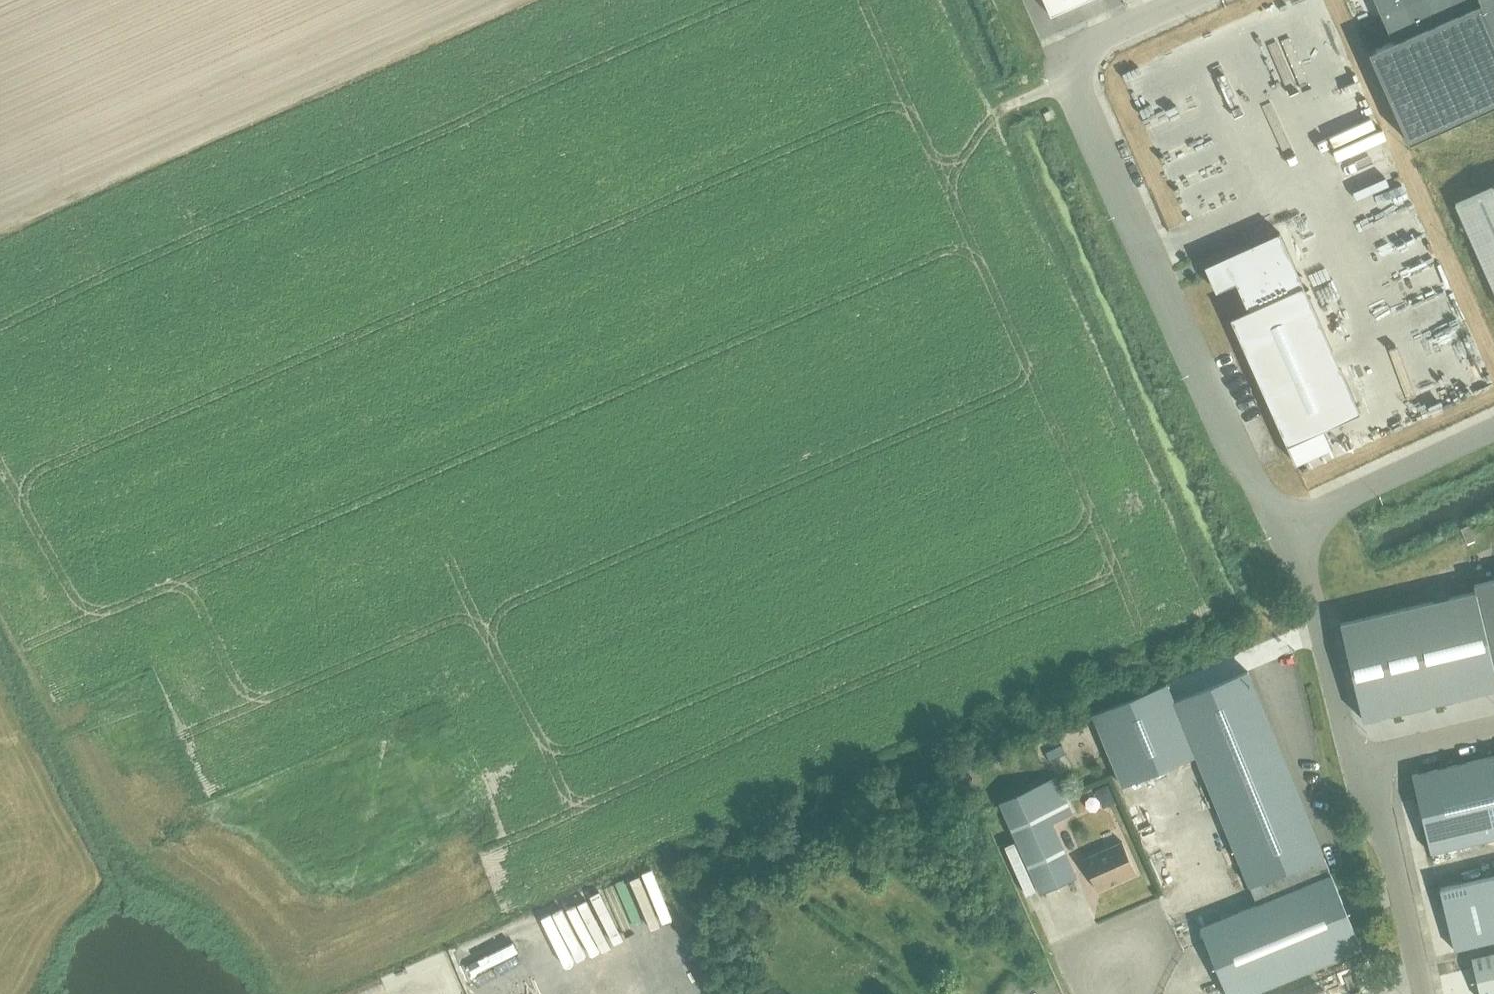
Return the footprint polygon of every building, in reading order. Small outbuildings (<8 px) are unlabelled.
[(1051,15),(1086,0),(1044,0),(1051,15)] [(1393,42),(1481,3),(1493,32),(1493,0),(1375,0),(1393,42)] [(1368,53),(1408,143),(1493,105),(1493,32),(1481,3),(1393,42),(1368,53)] [(1392,190),(1396,207),(1413,203),(1410,186),(1392,190)] [(1455,202),(1493,290),(1493,186),(1455,202)] [(1279,232),(1204,265),(1216,291),(1236,282),(1239,288),(1248,309),(1230,317),(1287,445),(1360,412),(1279,232)] [(1474,584),(1475,591),(1493,670),(1493,579),(1474,584)] [(1339,623),(1362,717),(1493,686),(1493,670),(1475,591),(1339,623)] [(1247,670),(1173,701),(1195,753),(1249,886),(1256,903),(1330,873),(1323,855),(1247,670)] [(1166,684),(1092,714),(1093,716),(1121,783),(1195,753),(1173,701),(1166,684)] [(1062,746),(1046,754),(1050,762),(1066,755),(1062,746)] [(1430,852),(1493,837),(1493,755),(1412,774),(1430,852)] [(1056,776),(1036,784),(999,801),(1040,893),(1076,876),(1052,822),(1072,813),(1056,776)] [(1107,784),(1095,789),(1102,806),(1114,801),(1107,784)] [(1083,859),(1097,890),(1136,873),(1122,841),(1083,859)] [(1200,926),(1228,993),(1249,993),(1361,948),(1330,873),(1256,903),(1200,926)] [(1439,887),(1453,948),(1493,938),(1493,874),(1439,887)] [(1470,957),(1479,993),(1493,993),(1493,952),(1470,957)] [(526,969),(509,976),(516,993),(535,993),(526,969)]
